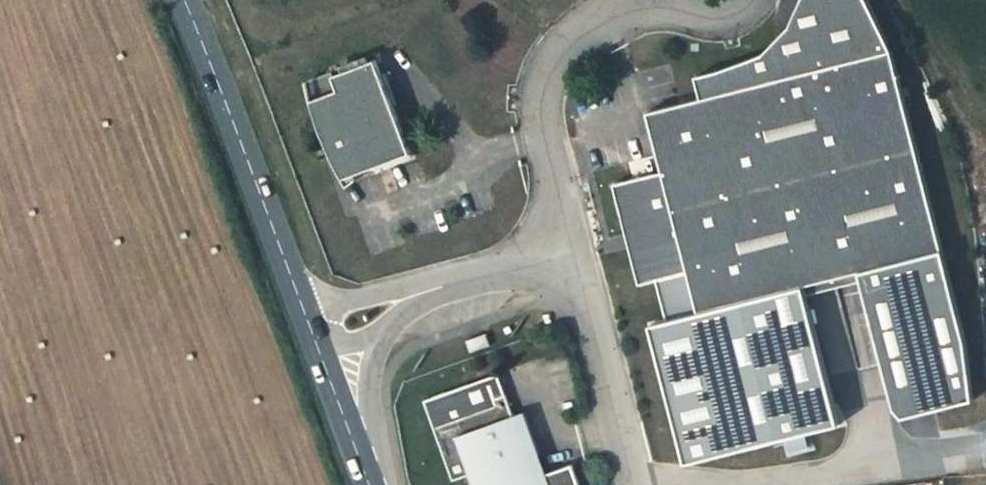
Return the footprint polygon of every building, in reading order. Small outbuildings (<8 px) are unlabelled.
[(695,78),(646,87),(659,147),(609,156),(619,201),(622,214),(631,258),(680,249),(689,289),(801,268),(855,258),(935,244),(891,42),(873,0),(793,0),(768,29),(735,45),(690,55),(695,78)] [(393,50),(332,73),(348,118),(338,122),(350,150),(359,147),(366,167),(427,144),(393,50)] [(338,122),(348,118),(332,73),(325,76),(338,122)] [(359,147),(350,150),(359,170),(366,167),(359,147)] [(619,201),(589,206),(592,220),(622,214),(619,201)] [(855,258),(801,268),(803,278),(857,268),(855,258)] [(487,334),(468,341),(472,353),(492,346),(487,334)] [(494,404),(504,400),(496,379),(486,383),(494,404)] [(521,465),(539,458),(523,418),(511,421),(504,400),(494,404),(486,383),(423,407),(453,484),(456,484),(472,479),(475,484),(529,484),(521,465)] [(573,468),(529,484),(580,484),(573,468)]
